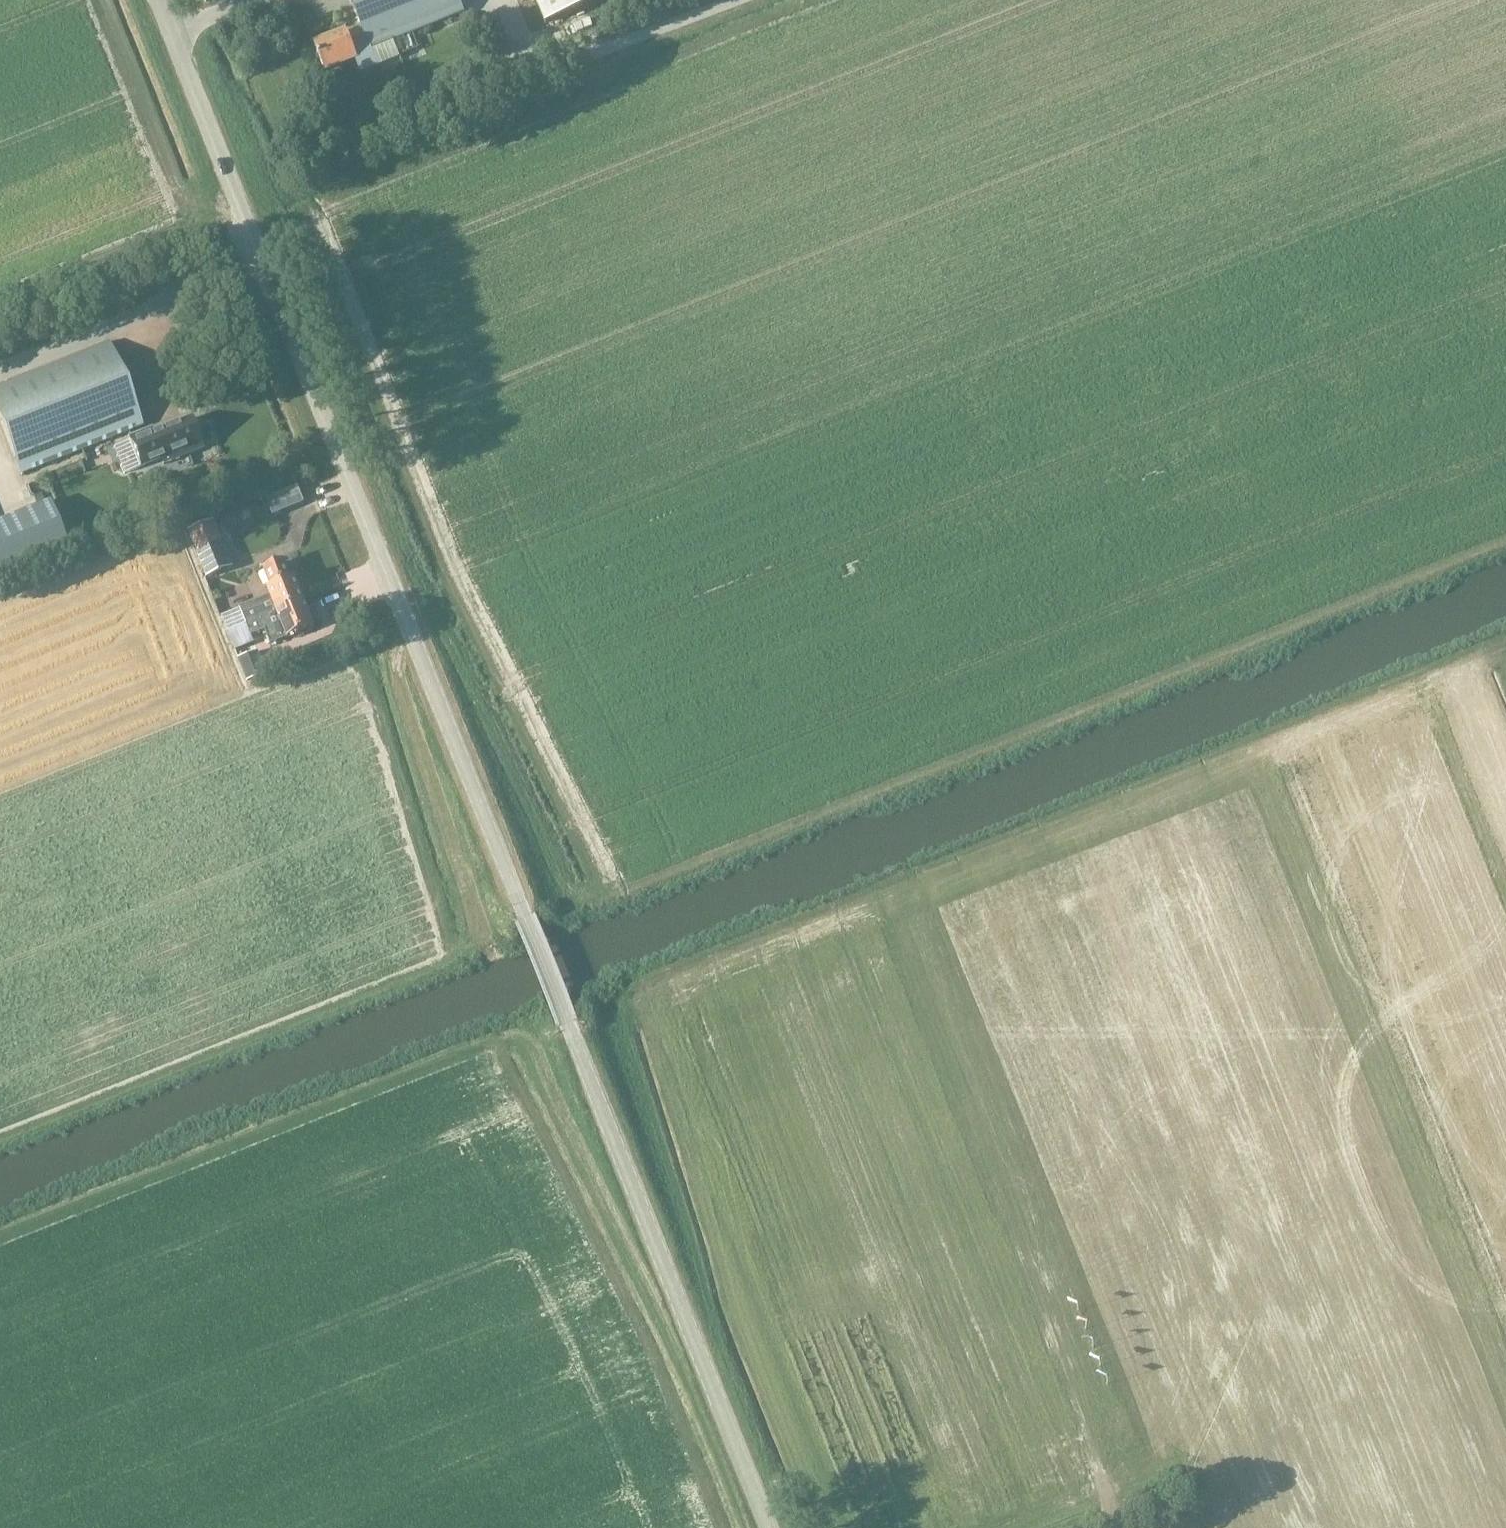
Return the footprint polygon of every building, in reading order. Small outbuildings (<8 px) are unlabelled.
[(370,50),(466,12),(461,0),(352,0),(362,27),(349,33),(348,30),(315,42),(325,70),(358,57),(355,49),(368,44),(370,50)] [(547,22),(604,0),(539,0),(547,22)] [(20,474),(144,425),(110,341),(0,384),(0,421),(20,474)] [(204,446),(192,418),(152,434),(152,433),(129,442),(140,468),(187,449),(188,453),(204,446)] [(0,522),(0,574),(68,545),(51,502),(0,522)] [(189,532),(203,565),(229,554),(216,521),(189,532)] [(229,554),(203,565),(208,577),(234,566),(229,554)] [(247,625),(304,602),(294,577),(291,578),(285,561),(264,570),(270,586),(267,587),(271,595),(240,608),(247,625)] [(314,627),(304,602),(247,625),(251,635),(264,629),(269,644),(287,638),(314,627)] [(269,673),(262,656),(242,664),(249,681),(269,673)]
